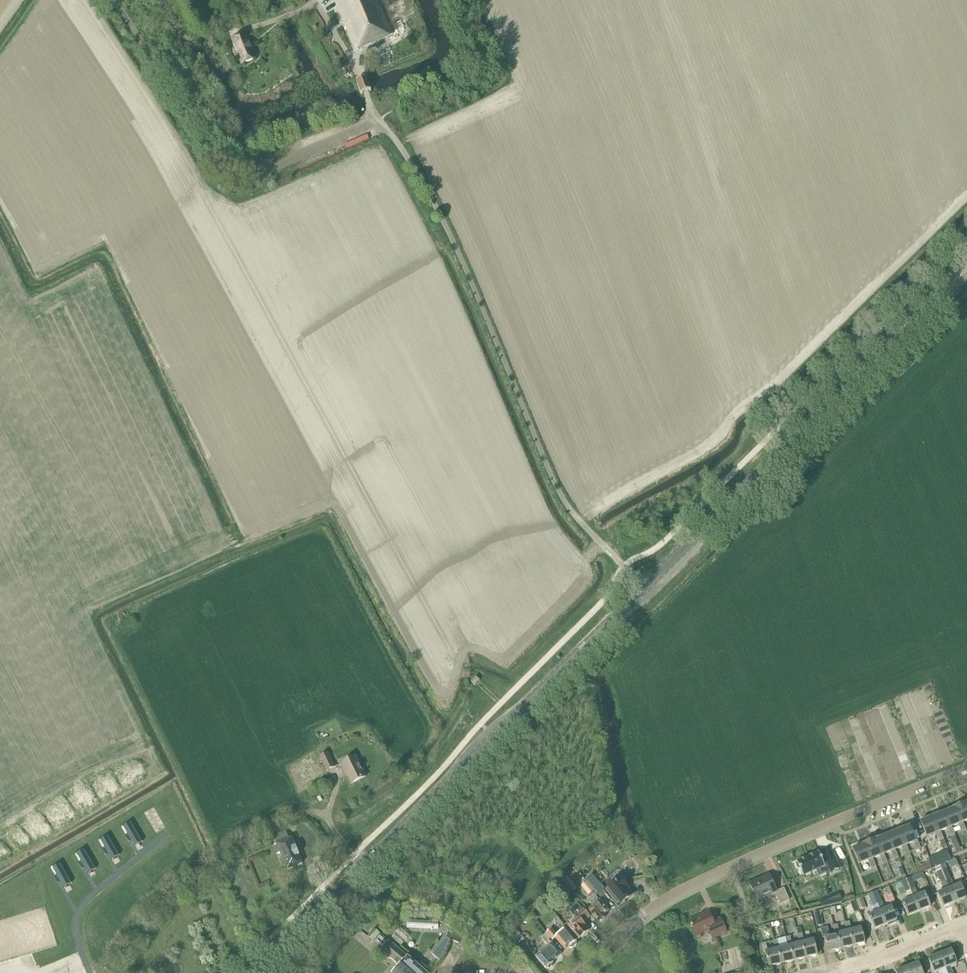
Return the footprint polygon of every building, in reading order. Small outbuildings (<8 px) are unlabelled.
[(393,35),(379,0),(335,0),(356,50),(393,35)] [(246,35),(232,40),(242,64),(256,59),(246,35)] [(214,40),(207,44),(211,50),(218,45),(214,40)] [(370,94),(364,80),(352,85),(358,99),(370,94)] [(476,677),(471,682),(476,685),(480,680),(476,677)] [(319,757),(327,772),(336,767),(328,752),(319,757)] [(356,756),(340,764),(344,772),(346,772),(351,784),(366,777),(356,756)] [(963,822),(966,820),(966,807),(966,804),(955,808),(961,823),(963,822)] [(962,832),(964,831),(966,830),(963,822),(961,823),(955,808),(943,813),(949,828),(952,827),(958,824),(962,832)] [(949,828),(943,813),(932,817),(938,832),(941,831),(947,828),(951,837),(953,836),(955,835),(952,827),(949,828)] [(932,817),(921,822),(927,837),(936,833),(939,841),(942,847),(944,846),(946,845),(944,839),(941,831),(938,832),(932,817)] [(130,823),(124,827),(135,847),(142,843),(130,823)] [(916,851),(921,849),(918,841),(915,841),(909,826),(898,831),(904,846),(907,845),(913,843),(916,851)] [(286,831),(273,836),(276,844),(289,838),(286,831)] [(896,850),(902,847),(905,855),(907,854),(910,853),(907,845),(904,846),(898,831),(887,835),(893,851),(896,850)] [(894,860),(896,859),(899,858),(896,850),(893,851),(887,835),(876,840),(882,855),(885,854),(891,852),(894,860)] [(108,837),(101,841),(112,860),(119,856),(108,837)] [(276,844),(277,844),(274,845),(278,855),(280,854),(287,870),(302,863),(291,838),(289,839),(289,838),(276,844)] [(883,864),(885,863),(888,862),(885,854),(882,855),(876,840),(864,844),(871,860),(873,859),(880,856),(883,864)] [(871,869),(874,868),(876,867),(873,859),(871,860),(864,844),(853,849),(859,864),(868,861),(871,869)] [(84,850),(77,854),(89,874),(95,870),(84,850)] [(798,863),(796,864),(798,870),(800,869),(803,876),(817,870),(820,876),(827,873),(828,874),(840,869),(834,855),(822,860),(819,852),(797,862),(798,863)] [(937,856),(929,859),(933,867),(941,864),(937,856)] [(929,863),(916,868),(918,874),(932,869),(929,863)] [(60,865),(53,868),(64,888),(71,884),(60,865)] [(936,869),(937,872),(945,890),(938,893),(944,907),(955,902),(942,870),(940,867),(936,869)] [(954,886),(947,868),(942,870),(955,902),(966,898),(961,884),(954,886)] [(211,869),(203,875),(206,880),(215,875),(211,869)] [(896,871),(899,877),(905,874),(902,869),(896,871)] [(578,873),(576,870),(570,876),(572,879),(578,873)] [(923,873),(912,878),(914,883),(925,878),(923,873)] [(774,893),(779,905),(789,901),(783,889),(777,891),(769,874),(749,883),(757,901),(774,893)] [(591,886),(592,885),(595,882),(597,881),(593,876),(586,881),(591,886)] [(575,885),(567,877),(563,881),(564,882),(571,890),(574,892),(577,889),(574,886),(575,885)] [(591,886),(591,887),(595,891),(601,899),(606,894),(611,900),(612,899),(618,906),(619,906),(620,907),(621,906),(625,903),(624,902),(632,895),(627,889),(628,888),(621,878),(606,891),(597,881),(591,886)] [(912,878),(907,880),(914,897),(919,911),(930,907),(925,893),(919,895),(914,883),(912,878)] [(902,882),(896,884),(896,885),(900,895),(901,895),(906,893),(909,899),(903,902),(908,916),(919,911),(914,897),(907,880),(902,882)] [(580,887),(589,896),(595,891),(586,881),(580,887)] [(568,887),(564,883),(557,889),(561,893),(568,887)] [(885,909),(878,890),(872,892),(880,911),(885,925),(890,923),(891,925),(896,922),(896,921),(897,920),(891,906),(885,909)] [(880,911),(872,892),(868,894),(875,913),(869,916),(874,929),(885,925),(880,911)] [(839,893),(827,898),(830,905),(843,902),(839,893)] [(890,905),(895,903),(892,894),(886,896),(890,905)] [(593,906),(588,910),(599,922),(600,921),(602,921),(604,919),(605,917),(606,916),(605,915),(609,911),(600,901),(599,901),(596,897),(590,903),(593,906)] [(857,900),(860,910),(867,908),(863,898),(857,900)] [(569,911),(575,918),(566,926),(578,940),(589,930),(583,923),(590,918),(578,904),(569,911)] [(541,917),(536,911),(530,915),(536,921),(541,917)] [(709,912),(690,921),(697,936),(709,930),(713,938),(726,932),(720,918),(713,922),(709,912)] [(823,925),(821,916),(815,918),(818,927),(823,925)] [(849,931),(853,946),(865,943),(861,928),(851,930),(849,922),(845,923),(847,931),(849,931)] [(837,925),(832,926),(835,935),(837,934),(841,949),(853,946),(849,931),(847,931),(847,932),(839,933),(837,925)] [(402,946),(411,936),(403,928),(394,938),(402,946)] [(556,937),(567,950),(570,948),(573,949),(577,945),(577,942),(577,941),(566,928),(558,935),(552,928),(547,932),(554,940),(556,937)] [(801,928),(798,929),(797,929),(799,935),(798,935),(800,943),(801,943),(805,958),(817,955),(814,940),(804,942),(801,928)] [(837,934),(835,935),(830,936),(827,928),(820,929),(822,938),(825,938),(828,952),(841,949),(837,934)] [(373,929),(367,937),(373,942),(380,934),(373,929)] [(461,934),(450,929),(446,938),(459,943),(463,935),(461,934)] [(510,936),(518,944),(524,939),(516,930),(510,936)] [(553,962),(562,955),(549,940),(550,938),(546,933),(541,938),(548,946),(536,957),(546,969),(548,968),(550,969),(553,966),(554,963),(553,962)] [(790,937),(786,938),(788,946),(789,946),(793,961),(805,958),(801,943),(800,943),(792,945),(790,937)] [(450,940),(446,939),(432,955),(440,961),(444,957),(450,940)] [(778,940),(774,941),(776,949),(778,949),(781,964),(793,961),(789,946),(788,946),(780,948),(778,940)] [(422,969),(416,964),(390,941),(382,950),(388,954),(387,955),(390,959),(391,958),(400,966),(393,972),(427,972),(422,969)] [(768,951),(766,943),(762,944),(764,953),(765,953),(769,967),(781,964),(778,949),(776,949),(768,951)] [(951,966),(957,963),(951,950),(940,954),(948,972),(954,972),(951,966)] [(942,972),(948,972),(940,954),(929,959),(934,972),(941,970),(942,972)] [(910,972),(922,972),(918,963),(908,967),(910,972)]
